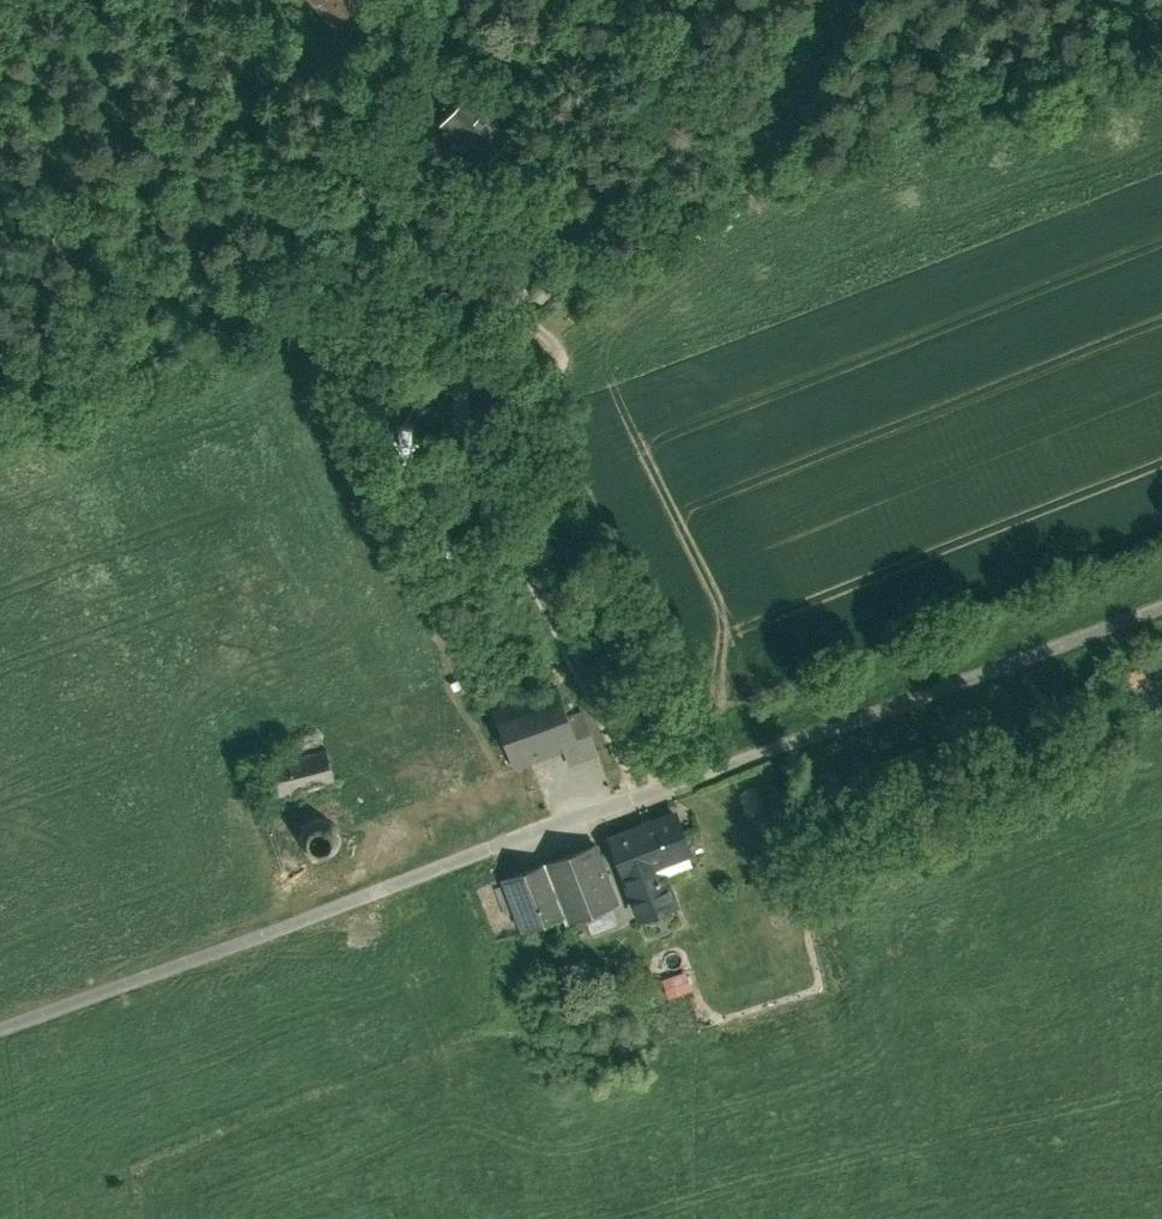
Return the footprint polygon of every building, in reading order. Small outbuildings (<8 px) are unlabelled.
[(333,31),(363,7),(357,0),(308,0),(333,31)] [(471,84),(438,120),(487,165),(520,129),(471,84)] [(558,683),(489,710),(511,766),(563,747),(568,761),(596,750),(573,691),(562,695),(558,683)] [(291,736),(267,741),(279,793),(332,781),(323,742),(294,749),(291,736)] [(679,806),(606,835),(638,916),(678,900),(663,863),(696,850),(679,806)] [(593,846),(506,878),(523,924),(563,909),(566,916),(613,898),(593,846)] [(665,996),(690,988),(684,968),(659,976),(665,996)]
